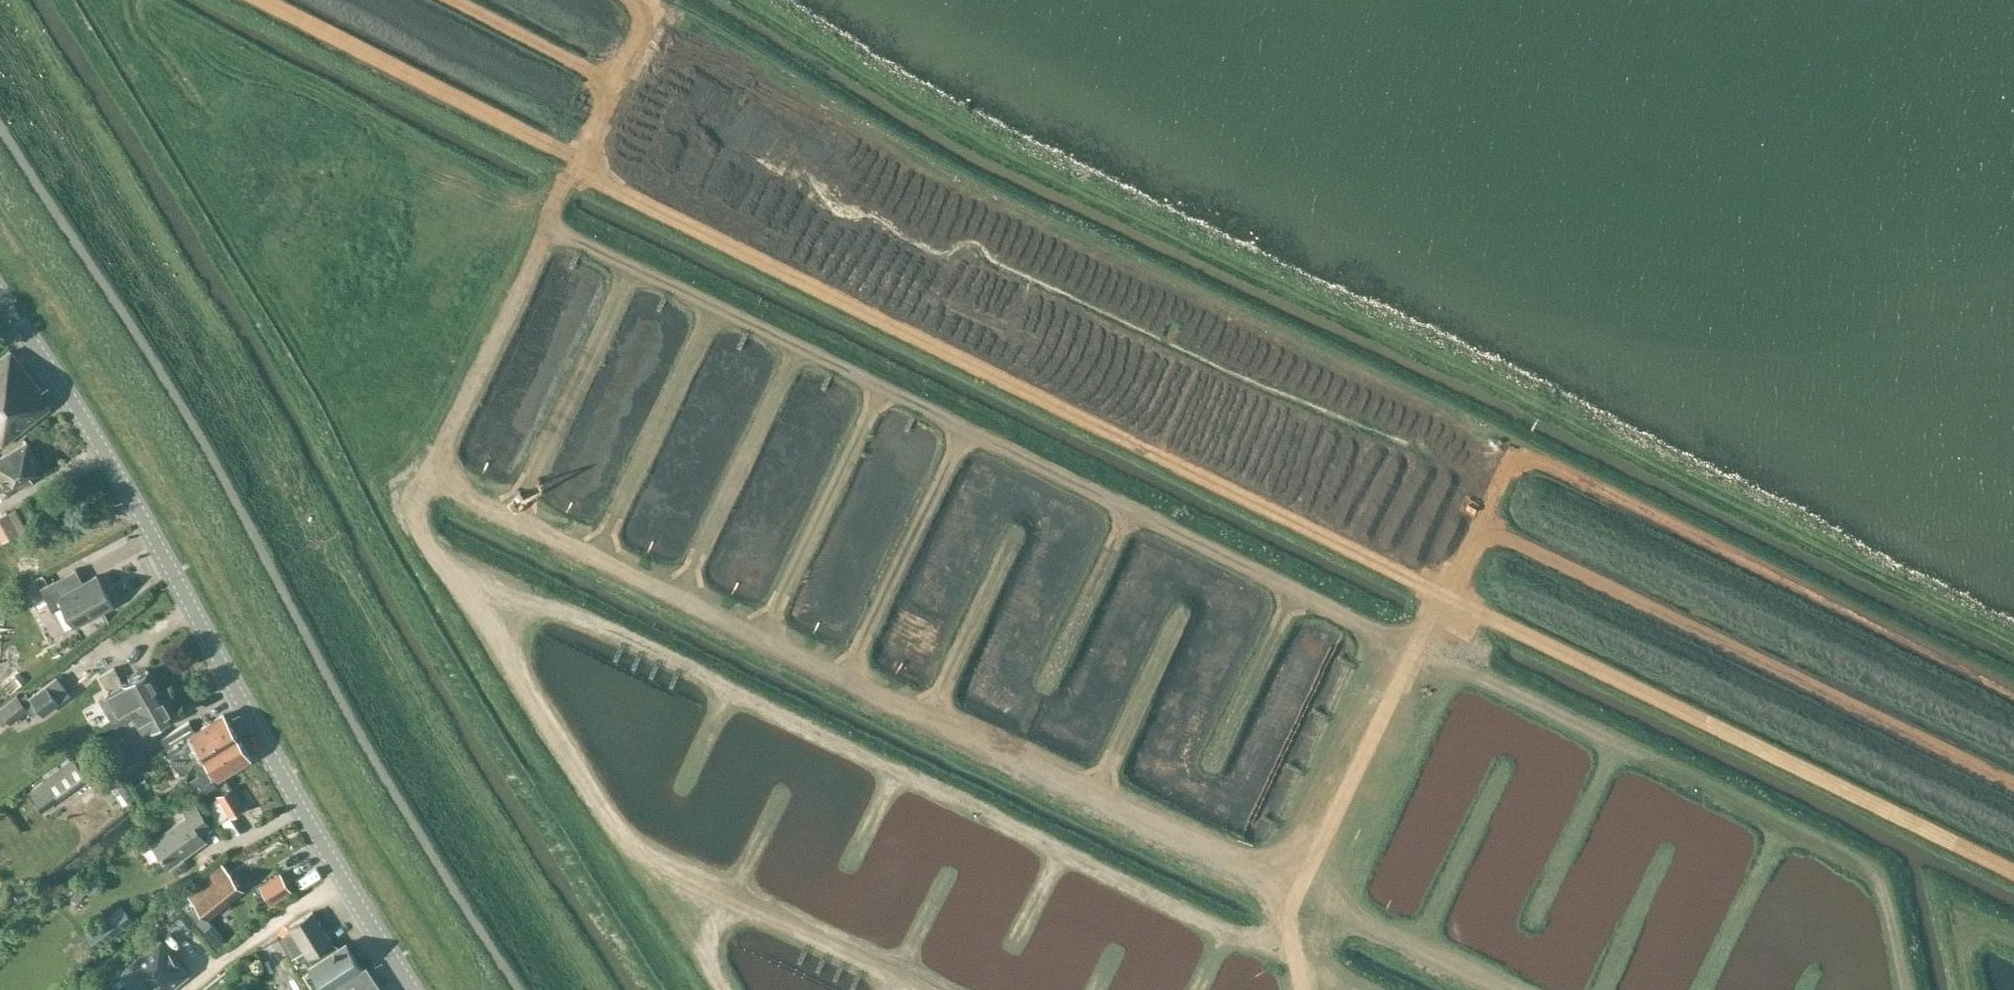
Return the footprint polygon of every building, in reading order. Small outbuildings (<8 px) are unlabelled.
[(2,445),(50,407),(39,394),(42,391),(10,351),(0,359),(0,443),(2,445)] [(0,457),(0,478),(10,494),(45,473),(27,442),(0,457)] [(5,549),(17,545),(8,523),(0,526),(0,536),(5,549)] [(54,580),(40,587),(52,610),(63,604),(74,625),(113,604),(97,575),(83,582),(62,594),(54,580)] [(130,705),(132,709),(161,693),(148,670),(123,684),(114,667),(100,675),(110,692),(115,689),(125,708),(130,705)] [(119,734),(140,723),(145,733),(174,717),(161,693),(132,709),(133,711),(113,721),(119,734)] [(29,709),(18,694),(0,708),(0,709),(11,723),(29,709)] [(189,722),(161,738),(167,749),(180,768),(185,773),(193,763),(193,762),(192,761),(236,735),(224,714),(194,732),(189,722)] [(200,774),(191,780),(199,794),(216,784),(213,778),(249,756),(236,735),(192,761),(193,762),(193,763),(200,774)] [(126,772),(146,759),(138,746),(117,758),(126,772)] [(56,796),(85,774),(73,758),(44,779),(56,796)] [(229,817),(243,809),(231,788),(217,796),(229,817)] [(201,833),(211,826),(194,803),(184,810),(187,815),(151,841),(169,866),(205,840),(201,833)] [(208,918),(243,889),(221,863),(196,884),(188,894),(208,918)] [(285,865),(265,877),(275,895),(296,882),(285,865)] [(134,920),(123,905),(105,919),(116,933),(134,920)] [(292,929),(279,938),(291,958),(295,955),(298,959),(307,954),(310,958),(313,962),(308,965),(324,989),(328,987),(365,964),(354,946),(340,955),(327,934),(314,912),(297,922),(290,926),(290,927),(292,929)] [(121,974),(134,989),(168,989),(188,973),(160,939),(129,964),(130,966),(121,974)] [(380,986),(366,963),(365,964),(328,987),(324,989),(382,989),(380,986)]
